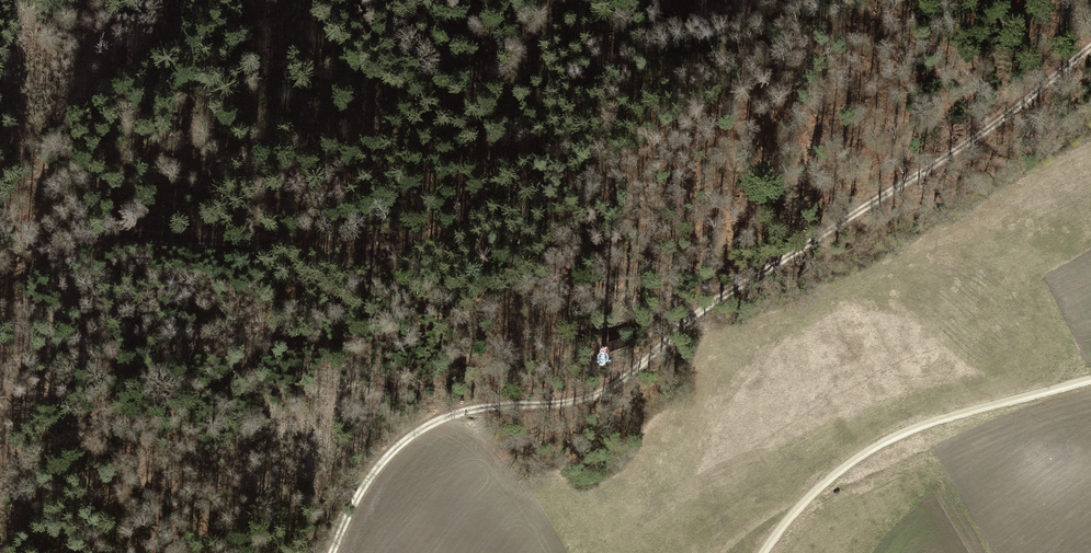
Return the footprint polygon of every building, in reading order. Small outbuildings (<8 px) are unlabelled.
[(627,335),(609,344),(614,354),(632,345),(627,335)]
